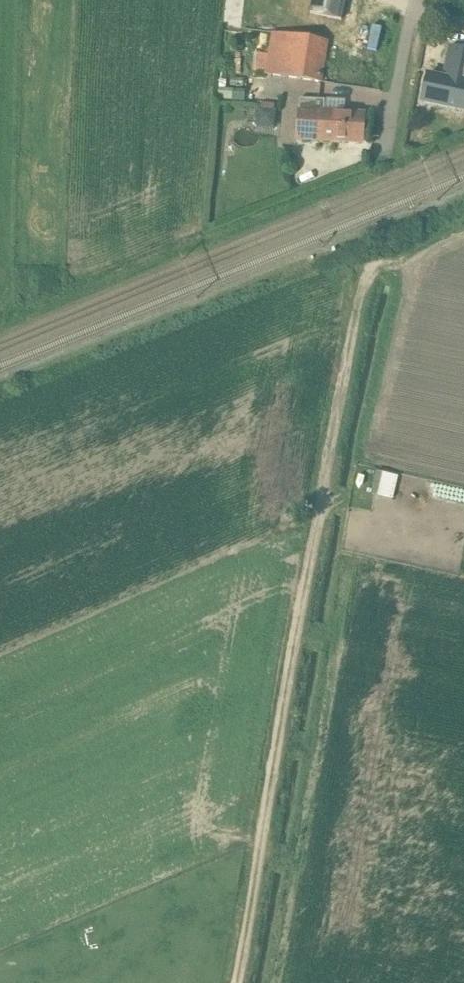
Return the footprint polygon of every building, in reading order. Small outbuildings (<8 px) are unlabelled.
[(310,13),(342,20),(346,0),(313,0),(310,13)] [(284,7),(283,15),(305,17),(306,9),(284,7)] [(329,41),(271,32),(265,74),(322,83),(329,41)] [(422,101),(463,110),(463,51),(451,48),(445,79),(428,75),(422,101)] [(219,87),(218,99),(244,100),(245,89),(219,87)] [(325,99),(300,97),(297,138),(363,142),(365,114),(324,111),(325,99)] [(255,126),(274,126),(274,105),(256,104),(255,126)] [(392,498),(398,475),(378,470),(372,493),(392,498)]
